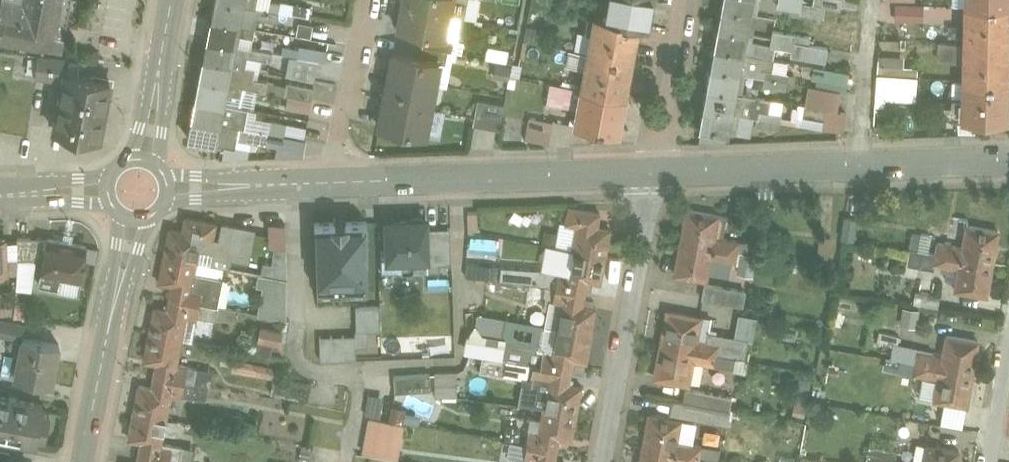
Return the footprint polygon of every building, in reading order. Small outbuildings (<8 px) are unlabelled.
[(0,12),(0,34),(62,46),(66,22),(60,21),(64,0),(2,0),(0,12)] [(223,0),(216,0),(212,18),(240,24),(244,4),(223,0)] [(269,0),(268,0),(267,9),(279,11),(281,2),(269,0)] [(404,4),(449,13),(452,0),(405,0),(404,4)] [(607,17),(597,15),(597,16),(648,26),(649,26),(649,25),(648,25),(653,0),(610,0),(607,17)] [(723,7),(757,13),(760,0),(724,0),(723,7)] [(796,0),(780,0),(779,5),(801,9),(802,1),(796,0)] [(312,6),(292,2),(292,4),(281,2),(279,11),(310,17),(312,6)] [(826,6),(804,2),(802,13),(824,17),(826,6)] [(256,6),(244,4),(240,24),(245,25),(256,27),(258,16),(265,17),(267,9),(256,6)] [(449,13),(404,4),(400,27),(426,32),(445,36),(445,35),(449,13)] [(890,4),(890,21),(937,21),(937,4),(890,4)] [(967,5),(966,42),(1008,43),(1008,23),(1008,6),(967,5)] [(757,13),(723,7),(719,27),(753,33),(757,13)] [(279,11),(267,9),(265,17),(277,19),(279,11)] [(597,16),(596,16),(596,17),(597,17),(590,52),(631,60),(638,25),(648,26),(597,16)] [(240,24),(212,18),(208,38),(242,44),(245,25),(240,24)] [(307,37),(310,24),(295,21),(292,34),(307,37)] [(917,34),(917,22),(897,22),(897,34),(917,34)] [(753,33),(719,27),(716,47),(749,53),(751,41),(753,33)] [(786,31),(776,29),(774,37),(784,38),(786,31)] [(796,33),(786,31),(784,38),(795,40),(796,33)] [(445,35),(445,36),(426,32),(423,44),(449,49),(453,49),(455,37),(445,35)] [(811,36),(796,33),(795,40),(809,43),(811,36)] [(784,38),(774,37),(773,44),(783,46),(784,38)] [(208,38),(205,58),(247,66),(249,55),(272,59),(273,50),(271,50),(260,48),(242,44),(208,38)] [(795,40),(784,38),(783,46),(793,48),(795,40)] [(273,43),(261,40),(260,48),(271,50),(273,43)] [(809,43),(795,40),(793,48),(792,54),(827,61),(829,46),(809,43)] [(757,42),(751,41),(749,53),(755,54),(757,42)] [(933,41),(932,59),(944,59),(944,41),(933,41)] [(1008,43),(966,42),(965,80),(1008,81),(1008,43)] [(449,49),(423,44),(421,56),(440,59),(440,60),(446,62),(449,49)] [(749,53),(716,47),(712,66),(745,72),(768,76),(769,68),(772,68),(774,57),(755,54),(749,53)] [(421,56),(395,51),(390,73),(436,82),(440,60),(440,59),(421,56)] [(631,60),(590,52),(584,88),(625,96),(631,60)] [(81,58),(39,54),(37,74),(66,78),(68,70),(79,72),(81,58)] [(247,66),(205,58),(201,77),(234,84),(244,86),(264,90),(266,90),(268,80),(254,77),(256,68),(247,66)] [(915,64),(895,62),(893,73),(914,74),(915,64)] [(807,82),(841,89),(844,73),(810,65),(807,82)] [(745,72),(712,66),(708,86),(742,92),(745,72)] [(772,68),(769,68),(768,76),(778,78),(788,80),(789,71),(772,68)] [(79,72),(68,70),(66,78),(56,129),(99,137),(111,79),(79,72)] [(436,82),(390,73),(385,99),(431,108),(436,82)] [(234,84),(201,77),(197,97),(231,103),(232,94),(234,84)] [(1008,81),(965,80),(964,117),(963,117),(963,118),(964,118),(1006,119),(1007,119),(1007,118),(1008,81)] [(316,86),(288,81),(286,94),(289,95),(313,99),(316,86)] [(556,104),(558,84),(544,83),(542,102),(556,104)] [(244,86),(234,84),(232,94),(242,96),(243,94),(244,86)] [(802,85),(800,105),(792,104),(789,124),(838,130),(841,109),(834,109),(837,89),(802,85)] [(264,90),(244,86),(243,94),(262,98),(264,90)] [(742,92),(708,86),(704,106),(738,112),(758,116),(758,115),(759,108),(770,110),(772,98),(742,92)] [(625,96),(584,88),(577,123),(576,123),(576,124),(577,124),(618,132),(619,132),(619,131),(618,131),(625,96)] [(313,99),(289,95),(287,106),(311,111),(313,99)] [(231,103),(197,97),(193,116),(240,126),(245,127),(246,127),(249,107),(231,103)] [(492,100),(479,98),(474,123),(487,126),(492,100)] [(431,108),(385,99),(380,125),(396,128),(399,132),(406,133),(410,130),(425,133),(431,108)] [(505,103),(492,100),(487,126),(500,128),(505,103)] [(738,112),(704,106),(701,126),(729,132),(729,131),(735,132),(738,112)] [(770,110),(759,108),(758,115),(780,119),(781,112),(770,110)] [(554,120),(531,115),(526,138),(550,142),(554,120)] [(780,119),(758,115),(758,116),(757,123),(778,127),(780,119)] [(240,126),(193,116),(189,138),(236,147),(238,136),(240,126)] [(288,124),(271,120),(269,131),(269,132),(282,134),(286,135),(286,133),(288,124)] [(308,125),(288,122),(288,124),(286,133),(306,137),(308,125)] [(269,131),(246,127),(245,127),(240,126),(238,136),(281,144),(282,134),(269,132),(269,131)] [(598,212),(569,207),(566,222),(578,224),(574,248),(606,254),(610,228),(596,226),(598,212)] [(718,213),(687,208),(681,241),(738,251),(739,240),(714,236),(718,213)] [(217,222),(186,215),(183,229),(170,226),(165,254),(197,260),(221,264),(231,266),(233,255),(235,241),(220,238),(214,237),(217,222)] [(857,218),(845,216),(841,238),(853,240),(857,218)] [(413,220),(395,220),(396,229),(389,229),(391,259),(404,259),(415,258),(428,258),(427,219),(424,219),(424,217),(413,217),(413,220)] [(263,245),(281,244),(281,220),(262,221),(263,245)] [(368,221),(317,223),(317,225),(318,262),(320,262),(370,260),(368,221)] [(256,229),(223,222),(220,238),(235,241),(233,255),(250,258),(256,229)] [(999,230),(967,224),(963,246),(939,241),(937,252),(993,262),(999,230)] [(318,262),(317,225),(304,225),(307,296),(330,295),(329,279),(320,279),(320,262),(318,262)] [(923,235),(915,233),(912,248),(921,249),(923,235)] [(31,238),(19,238),(19,259),(31,259),(31,238)] [(85,246),(48,239),(39,284),(56,287),(56,286),(71,289),(73,278),(78,279),(85,246)] [(492,241),(474,240),(473,250),(491,251),(492,241)] [(753,242),(739,240),(738,251),(752,253),(753,242)] [(738,251),(681,241),(676,273),(706,279),(711,258),(736,262),(738,251)] [(287,248),(275,246),(273,262),(264,261),(263,272),(288,277),(287,248)] [(574,248),(569,273),(540,267),(537,282),(556,286),(586,291),(588,279),(601,281),(606,254),(574,248)] [(922,253),(912,250),(907,273),(918,275),(922,253)] [(993,262),(937,252),(935,262),(959,266),(955,288),(988,294),(993,262)] [(197,260),(165,254),(160,281),(173,283),(170,295),(171,296),(200,301),(200,302),(214,304),(215,304),(219,305),(225,277),(219,276),(195,271),(197,260)] [(415,258),(404,259),(404,272),(415,272),(415,258)] [(221,264),(197,260),(195,271),(219,276),(221,264)] [(929,271),(921,269),(920,275),(928,277),(929,271)] [(263,272),(259,272),(257,285),(263,285),(288,288),(288,277),(263,272)] [(31,280),(21,278),(19,287),(30,289),(31,280)] [(746,290),(706,284),(703,297),(743,304),(746,290)] [(288,288),(263,285),(258,312),(289,318),(290,317),(288,317),(288,288)] [(547,288),(536,286),(533,306),(543,308),(547,288)] [(586,291),(556,286),(553,301),(564,303),(560,327),(592,333),(597,306),(593,306),(594,299),(585,298),(586,291)] [(940,296),(917,291),(915,303),(938,307),(940,296)] [(200,301),(171,296),(169,308),(156,305),(150,333),(182,338),(187,314),(197,316),(200,302),(200,301)] [(357,335),(319,336),(320,358),(358,356),(358,346),(382,345),(380,306),(356,307),(357,335)] [(899,322),(914,323),(915,308),(901,307),(899,322)] [(701,316),(668,310),(662,344),(663,344),(695,350),(697,338),(701,316)] [(733,313),(730,334),(750,336),(753,315),(733,313)] [(0,319),(0,333),(24,337),(24,336),(23,336),(25,323),(0,319)] [(275,342),(276,327),(253,325),(252,340),(275,342)] [(592,333),(560,327),(555,352),(544,350),(543,357),(542,365),(571,370),(572,370),(573,364),(583,366),(584,360),(587,360),(592,333)] [(750,339),(709,331),(708,340),(697,338),(695,350),(737,357),(746,359),(750,339)] [(900,335),(881,331),(879,342),(898,346),(900,335)] [(182,338),(150,333),(145,359),(158,361),(156,374),(185,380),(194,381),(196,367),(177,364),(182,338)] [(979,340),(947,334),(943,355),(919,351),(919,355),(917,362),(973,373),(979,340)] [(59,343),(24,336),(24,337),(16,376),(52,383),(59,343)] [(695,350),(663,344),(657,376),(689,382),(693,360),(734,368),(737,357),(695,350)] [(529,349),(516,347),(514,362),(526,364),(526,363),(529,349)] [(916,350),(894,347),(892,358),(917,362),(919,355),(915,354),(916,350)] [(538,351),(529,349),(526,363),(542,365),(543,357),(537,356),(538,351)] [(225,367),(267,376),(269,365),(228,355),(225,367)] [(746,359),(737,357),(734,368),(747,371),(749,360),(746,359)] [(917,362),(892,358),(890,367),(915,372),(917,362)] [(973,373),(917,362),(915,372),(939,377),(935,398),(968,404),(973,373)] [(571,370),(542,365),(539,381),(550,383),(546,406),(577,412),(582,387),(569,384),(571,370)] [(457,371),(436,372),(437,395),(457,395),(457,371)] [(431,373),(395,375),(396,391),(432,389),(431,373)] [(910,376),(891,373),(886,399),(904,402),(910,376)] [(156,374),(153,386),(140,384),(135,411),(167,417),(171,393),(182,396),(185,380),(156,374)] [(312,383),(275,376),(272,392),(309,399),(312,383)] [(531,391),(515,388),(513,400),(529,403),(531,391)] [(733,396),(700,390),(698,403),(697,404),(730,410),(731,410),(733,396)] [(0,394),(0,434),(37,441),(38,434),(46,435),(50,411),(43,410),(44,403),(0,394)] [(730,410),(697,404),(698,403),(673,399),(671,412),(727,423),(730,410)] [(577,412),(546,406),(540,431),(530,429),(529,434),(528,443),(557,449),(559,437),(572,439),(577,412)] [(167,417),(135,411),(130,438),(143,440),(141,453),(181,460),(184,445),(162,441),(167,417)] [(355,449),(391,457),(398,422),(363,414),(355,449)] [(681,419),(650,414),(644,446),(700,456),(702,445),(677,441),(681,419)] [(920,424),(898,420),(896,431),(918,435),(920,424)] [(523,442),(498,440),(497,451),(525,454),(528,443),(523,442)] [(528,443),(525,454),(524,459),(535,461),(555,461),(557,449),(528,443)] [(870,444),(866,461),(899,461),(895,461),(897,450),(870,444)] [(926,444),(923,461),(957,461),(959,450),(926,444)] [(644,446),(641,461),(699,461),(699,459),(700,456),(644,446)] [(141,453),(139,461),(188,461),(181,460),(141,453)]
